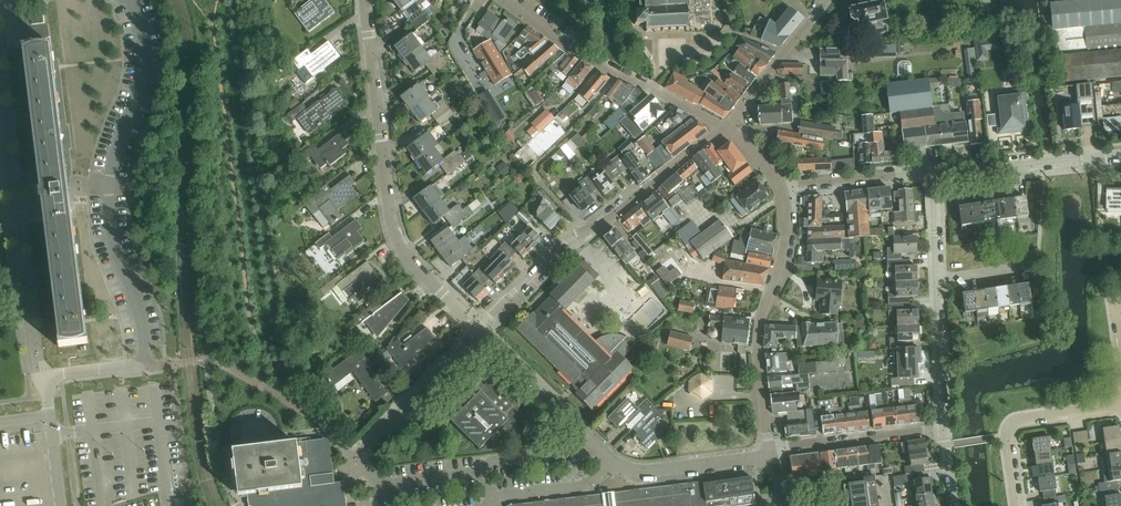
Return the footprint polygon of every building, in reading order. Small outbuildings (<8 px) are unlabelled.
[(310,2),(295,13),(308,31),(333,12),(324,0),(323,0),(322,1),(321,0),(309,0),(310,2)] [(411,0),(393,0),(401,11),(398,13),(400,16),(409,10),(406,7),(413,2),(411,0)] [(635,26),(646,25),(646,31),(688,29),(687,0),(633,0),(633,11),(635,11),(636,14),(635,14),(635,26)] [(854,22),(860,21),(861,25),(859,26),(862,38),(888,32),(885,21),(887,21),(883,3),(882,3),(882,0),(872,0),(873,5),(852,9),(852,10),(850,12),(852,20),(854,22)] [(1120,24),(1120,0),(1093,0),(1062,3),(1050,4),(1052,31),(1120,24)] [(763,35),(761,41),(778,48),(782,47),(804,20),(790,8),(775,26),(769,21),(766,29),(755,25),(753,31),(763,35)] [(408,20),(412,25),(424,16),(420,11),(408,20)] [(491,41),(493,44),(496,42),(498,39),(503,43),(516,25),(508,19),(507,22),(505,20),(502,22),(497,18),(488,12),(479,25),(479,26),(476,31),(488,40),(490,38),(493,40),(491,41)] [(45,24),(44,14),(22,17),(24,27),(45,24)] [(424,16),(412,25),(416,31),(428,22),(424,16)] [(1054,52),(1086,49),(1120,45),(1120,25),(1084,29),(1052,31),(1054,52)] [(23,34),(24,47),(50,44),(48,26),(22,29),(23,34)] [(531,43),(540,34),(527,27),(518,37),(513,42),(515,44),(517,42),(522,46),(527,40),(531,43)] [(750,36),(761,41),(763,35),(753,31),(750,36)] [(540,34),(531,43),(518,53),(518,54),(516,55),(521,60),(530,52),(533,55),(549,41),(540,35),(540,34)] [(400,54),(405,60),(421,47),(412,35),(395,47),(400,54)] [(493,44),(491,41),(490,40),(473,51),(495,86),(512,75),(493,44)] [(740,49),(766,67),(767,67),(767,66),(776,54),(741,40),(737,47),(740,49)] [(304,67),(313,78),(329,65),(330,66),(331,65),(330,64),(340,57),(333,48),(329,43),(329,42),(328,42),(309,57),(305,51),(292,61),(296,67),(299,71),(304,67)] [(513,73),(513,74),(516,78),(524,71),(529,77),(549,59),(551,57),(559,49),(549,42),(521,67),(513,73)] [(987,59),(986,50),(985,42),(976,43),(978,61),(987,59)] [(898,57),(897,44),(876,45),(876,58),(898,57)] [(45,202),(42,203),(60,347),(87,344),(66,170),(71,169),(69,148),(71,148),(68,127),(66,127),(58,60),(52,61),(50,46),(23,49),(40,183),(39,183),(39,184),(42,183),(44,192),(45,202)] [(421,47),(405,60),(409,65),(409,66),(414,72),(425,64),(429,69),(444,58),(439,52),(437,54),(435,51),(430,52),(426,54),(421,47)] [(975,47),(965,49),(970,78),(980,77),(975,47)] [(559,49),(551,57),(549,59),(554,64),(549,69),(556,76),(560,72),(566,77),(579,62),(580,61),(566,53),(564,52),(559,49)] [(733,59),(757,78),(766,67),(740,49),(733,59)] [(845,49),(845,58),(866,57),(866,49),(845,49)] [(837,76),(838,82),(852,81),(852,76),(846,76),(846,63),(840,63),(840,50),(820,50),(820,76),(837,76)] [(1057,83),(1120,77),(1120,50),(1054,57),(1057,83)] [(757,78),(733,59),(729,55),(724,60),(730,65),(732,63),(737,67),(733,72),(744,80),(743,81),(750,86),(757,78)] [(444,58),(429,69),(433,75),(448,64),(444,58)] [(565,83),(575,91),(577,88),(593,69),(582,62),(581,63),(569,78),(565,83)] [(733,90),(741,98),(750,86),(743,81),(732,74),(720,64),(710,73),(719,80),(724,84),(729,87),(733,90)] [(807,66),(803,66),(803,65),(783,64),(777,71),(782,75),(803,75),(803,74),(807,75),(807,66)] [(578,94),(589,104),(610,79),(597,72),(578,94)] [(703,93),(698,90),(686,83),(687,81),(685,79),(674,73),(665,89),(691,104),(699,105),(700,105),(706,95),(703,93)] [(703,93),(706,95),(729,113),(735,105),(727,98),(728,97),(721,91),(722,90),(706,79),(698,90),(703,93)] [(604,96),(621,109),(635,89),(628,85),(626,87),(623,85),(622,83),(620,81),(618,81),(616,80),(604,96)] [(727,98),(735,105),(741,98),(733,90),(729,87),(724,84),(719,80),(715,85),(722,90),(721,91),(724,94),(728,97),(727,98)] [(928,80),(886,85),(890,113),(899,112),(904,150),(953,145),(950,114),(950,113),(944,114),(940,110),(932,111),(932,108),(929,88),(938,87),(938,80),(929,81),(928,80)] [(406,105),(411,111),(428,98),(423,91),(427,88),(422,82),(401,98),(406,105)] [(820,83),(821,96),(832,95),(830,82),(820,83)] [(758,107),(759,125),(793,123),(791,94),(795,94),(796,92),(796,89),(794,88),(790,88),(790,83),(780,84),(781,105),(758,107)] [(1092,84),(1076,86),(1078,106),(1062,107),(1063,116),(1061,116),(1062,124),(1064,124),(1065,130),(1080,129),(1079,114),(1094,113),(1092,84)] [(1095,103),(1120,103),(1120,85),(1095,85),(1095,103)] [(534,87),(527,92),(537,106),(544,101),(534,87)] [(293,123),(293,122),(301,116),(304,119),(305,119),(312,128),(311,128),(313,131),(326,121),(331,118),(329,114),(346,101),(336,89),(318,103),(315,105),(307,110),(302,104),(287,115),(293,123)] [(635,89),(621,109),(605,122),(612,130),(619,123),(621,122),(621,121),(648,98),(639,92),(640,91),(635,89)] [(1013,92),(993,95),(996,114),(998,135),(1009,134),(1018,133),(1029,131),(1024,91),(1013,92)] [(725,118),(729,113),(706,95),(700,105),(722,118),(725,118)] [(621,122),(619,123),(635,140),(639,137),(637,135),(642,131),(643,131),(656,120),(664,114),(658,107),(657,108),(655,107),(657,105),(650,97),(648,99),(648,98),(621,121),(621,122)] [(432,104),(428,98),(411,111),(415,116),(420,123),(431,114),(435,120),(450,108),(445,102),(439,107),(434,102),(432,104)] [(966,103),(967,115),(972,115),(973,121),(968,121),(971,145),(982,144),(979,120),(982,120),(981,112),(979,101),(966,103)] [(588,114),(592,119),(600,111),(595,106),(588,114)] [(450,108),(435,120),(439,126),(454,114),(450,108)] [(654,127),(664,138),(689,116),(675,108),(674,109),(675,109),(654,127)] [(531,125),(539,133),(555,119),(547,110),(531,125)] [(964,113),(950,114),(953,145),(968,143),(966,123),(965,123),(964,113)] [(869,134),(874,134),(872,117),(862,118),(864,135),(858,135),(860,165),(861,165),(861,167),(868,166),(868,164),(872,164),(871,152),(873,152),(873,150),(872,151),(872,148),(871,149),(870,145),(873,144),(872,142),(870,142),(869,134)] [(646,157),(656,171),(657,172),(673,158),(708,132),(707,131),(694,118),(661,143),(663,145),(648,156),(646,157)] [(554,120),(527,144),(539,157),(566,133),(554,120)] [(798,135),(833,141),(835,128),(800,122),(798,135)] [(311,157),(321,169),(327,164),(329,167),(331,166),(330,166),(346,154),(342,149),(348,145),(344,140),(350,136),(345,130),(318,150),(314,145),(299,155),(304,162),(311,157)] [(776,142),(823,151),(825,140),(798,135),(778,131),(776,142)] [(413,155),(417,161),(434,149),(434,148),(438,145),(429,133),(408,149),(412,155),(413,155)] [(871,152),(872,164),(892,162),(891,153),(883,154),(881,133),(874,134),(869,134),(870,142),(872,142),(873,144),(870,145),(871,149),(872,148),(872,151),(873,150),(873,152),(871,152)] [(587,150),(587,151),(590,148),(578,134),(570,140),(577,148),(588,146),(590,148),(587,150)] [(622,154),(612,161),(622,173),(628,169),(639,185),(649,178),(649,177),(656,171),(646,157),(648,156),(637,142),(633,146),(628,141),(618,150),(622,154)] [(703,150),(716,168),(723,162),(732,173),(728,177),(735,186),(753,172),(731,142),(717,152),(711,144),(703,150)] [(443,152),(438,145),(434,148),(434,149),(417,161),(421,167),(426,174),(439,164),(443,169),(459,157),(455,151),(443,160),(439,155),(443,152)] [(716,168),(703,150),(693,158),(712,184),(722,177),(715,168),(716,168)] [(459,157),(443,169),(448,175),(471,157),(467,151),(459,157)] [(798,160),(798,171),(831,170),(830,159),(798,160)] [(607,165),(617,177),(622,173),(612,161),(607,165)] [(682,182),(683,184),(686,186),(690,183),(687,178),(698,169),(692,161),(676,174),(683,182),(682,182)] [(602,169),(603,170),(611,181),(617,177),(607,165),(602,169)] [(589,175),(584,179),(594,192),(598,189),(604,195),(615,186),(611,181),(603,170),(592,179),(589,175)] [(683,182),(676,174),(658,190),(667,200),(672,195),(670,193),(680,184),(682,185),(683,184),(682,182),(683,182)] [(304,203),(308,209),(314,215),(320,210),(331,226),(342,217),(337,210),(356,195),(357,196),(358,196),(351,187),(356,184),(356,183),(355,183),(352,178),(350,176),(331,190),(327,185),(321,190),(321,189),(304,203)] [(594,192),(584,179),(578,184),(581,187),(570,196),(582,212),(594,203),(588,196),(594,192)] [(735,197),(747,212),(768,196),(756,181),(735,197)] [(1120,211),(1120,191),(1113,191),(1113,185),(1109,185),(1109,196),(1099,196),(1099,210),(1105,210),(1108,210),(1108,211),(1120,211)] [(691,186),(680,194),(687,205),(699,196),(691,186)] [(414,200),(423,212),(440,199),(431,187),(414,200)] [(878,190),(881,214),(892,212),(889,188),(886,189),(884,188),(881,189),(880,189),(878,190)] [(881,214),(878,190),(877,190),(876,189),(873,190),(871,190),(868,191),(870,215),(881,214)] [(900,213),(894,213),(895,223),(914,221),(912,189),(899,190),(899,192),(894,193),(894,203),(899,202),(900,213)] [(537,218),(549,230),(560,220),(551,211),(556,207),(541,190),(536,195),(543,202),(541,203),(540,207),(537,212),(537,214),(539,216),(537,218)] [(848,226),(849,240),(853,239),(853,238),(854,238),(869,237),(869,230),(865,191),(845,193),(847,211),(848,226)] [(639,205),(652,221),(654,223),(670,209),(656,192),(639,205)] [(677,195),(669,202),(674,208),(682,201),(677,195)] [(808,228),(821,227),(821,222),(827,222),(827,217),(821,217),(822,196),(804,197),(804,206),(809,206),(809,220),(800,219),(800,228),(808,228)] [(1013,200),(1016,218),(1028,216),(1025,198),(1013,200)] [(448,222),(463,211),(458,205),(449,212),(440,199),(423,212),(428,218),(432,225),(444,216),(448,222)] [(1013,200),(1002,201),(1005,220),(1016,218),(1013,200)] [(499,212),(508,222),(520,210),(511,201),(499,212)] [(991,203),(994,221),(1005,220),(1002,201),(991,203)] [(980,204),(983,223),(983,227),(994,225),(994,221),(991,203),(980,204)] [(980,204),(969,206),(972,224),(983,223),(980,204)] [(639,205),(631,211),(640,223),(643,227),(652,221),(639,205)] [(972,224),(969,206),(959,207),(961,226),(972,224)] [(448,222),(452,227),(453,228),(473,213),(468,207),(463,211),(448,222)] [(531,222),(521,211),(517,216),(527,226),(531,222)] [(640,223),(631,211),(623,218),(626,222),(624,225),(630,232),(632,229),(640,223)] [(363,230),(356,220),(355,221),(356,222),(333,239),(329,234),(315,244),(317,243),(321,250),(326,246),(338,261),(364,241),(358,233),(363,230)] [(690,243),(702,260),(733,238),(720,220),(702,234),(692,221),(677,233),(686,246),(690,243)] [(731,258),(744,261),(747,250),(772,256),(777,235),(769,234),(771,227),(765,226),(764,232),(751,230),(750,233),(746,232),(745,237),(741,236),(739,242),(734,241),(731,258)] [(844,226),(821,227),(808,228),(808,241),(819,241),(841,240),(845,240),(849,240),(848,226),(844,226)] [(431,242),(441,255),(461,239),(453,228),(452,227),(449,230),(449,229),(431,242)] [(519,236),(532,249),(542,239),(529,227),(519,236)] [(638,257),(616,230),(604,239),(626,266),(638,257)] [(636,234),(632,237),(649,257),(653,253),(636,234)] [(507,242),(502,246),(512,257),(517,252),(523,258),(532,249),(519,236),(510,245),(507,242)] [(670,245),(679,256),(687,249),(678,236),(670,245)] [(887,248),(888,260),(901,260),(901,253),(916,253),(916,237),(894,238),(894,248),(887,248)] [(819,241),(820,251),(822,251),(849,250),(850,256),(855,256),(854,238),(853,238),(853,239),(849,240),(845,240),(841,240),(819,241)] [(461,239),(441,255),(450,267),(461,258),(467,265),(480,251),(476,246),(470,251),(461,239)] [(820,251),(819,241),(808,241),(807,263),(816,263),(819,262),(819,263),(822,263),(822,251),(820,251)] [(489,259),(492,263),(505,276),(515,266),(509,260),(512,257),(502,246),(489,259)] [(661,249),(655,254),(675,281),(681,276),(661,249)] [(722,280),(764,286),(769,269),(726,261),(727,258),(717,253),(713,260),(725,264),(722,280)] [(747,264),(769,269),(772,258),(749,254),(747,264)] [(895,271),(895,283),(917,282),(917,266),(908,266),(908,259),(901,260),(888,260),(887,260),(887,271),(895,271)] [(835,261),(836,270),(854,269),(853,260),(835,261)] [(631,349),(635,345),(635,344),(630,348),(622,340),(626,337),(625,337),(619,335),(612,334),(605,336),(599,338),(593,343),(591,346),(587,342),(589,340),(561,313),(564,310),(565,311),(566,310),(566,309),(599,276),(584,261),(549,295),(550,296),(534,314),(533,313),(516,329),(573,385),(573,384),(579,390),(575,394),(591,410),(633,369),(622,357),(631,349)] [(332,289),(333,289),(339,285),(350,299),(348,300),(350,302),(356,297),(359,302),(369,295),(364,289),(379,278),(371,267),(370,268),(367,263),(348,277),(344,272),(341,275),(327,285),(328,284),(333,291),(333,290),(332,289)] [(480,268),(476,273),(486,283),(490,279),(496,285),(505,276),(492,263),(484,272),(480,268)] [(486,283),(476,273),(463,286),(479,303),(489,293),(483,287),(486,283)] [(661,278),(652,283),(662,298),(671,292),(661,278)] [(820,314),(837,315),(838,302),(840,302),(842,281),(817,279),(816,300),(821,301),(820,314)] [(888,294),(888,305),(906,305),(906,304),(906,298),(918,297),(917,282),(895,283),(895,294),(888,294)] [(1017,286),(1020,305),(1031,303),(1028,285),(1017,286)] [(708,286),(705,306),(711,307),(715,308),(733,310),(736,293),(744,294),(744,290),(719,287),(719,288),(708,286)] [(1017,286),(1006,288),(1008,306),(1020,305),(1017,286)] [(995,289),(997,308),(998,312),(1001,312),(1001,307),(1008,306),(1006,288),(995,289)] [(984,291),(987,309),(997,308),(995,289),(984,291)] [(984,291),(973,292),(976,311),(987,309),(984,291)] [(976,311),(973,292),(962,294),(965,313),(976,311)] [(366,321),(378,337),(406,303),(398,296),(382,308),(378,302),(354,319),(359,326),(366,321)] [(678,310),(693,313),(695,304),(680,301),(678,310)] [(906,305),(888,305),(888,316),(896,316),(896,327),(919,326),(918,310),(906,311),(906,305)] [(721,343),(747,345),(749,320),(724,317),(709,316),(709,326),(723,328),(721,343)] [(854,331),(864,331),(864,322),(855,322),(854,331)] [(797,326),(798,347),(844,344),(842,324),(835,324),(810,325),(810,324),(801,325),(802,326),(797,326)] [(777,348),(777,339),(790,339),(790,352),(796,353),(796,339),(796,327),(765,326),(764,348),(777,348)] [(897,349),(908,348),(908,342),(919,342),(919,326),(896,327),(897,338),(889,338),(890,349),(897,349)] [(406,344),(404,346),(398,339),(386,348),(395,360),(395,359),(399,355),(406,365),(418,356),(419,357),(416,353),(435,338),(435,339),(436,339),(427,328),(414,338),(411,334),(403,340),(406,344)] [(667,345),(689,351),(693,338),(671,332),(667,345)] [(908,348),(897,349),(898,378),(891,379),(891,386),(914,386),(914,378),(917,378),(917,364),(920,364),(920,347),(919,347),(919,348),(915,348),(908,348)] [(325,376),(333,387),(353,372),(375,402),(387,393),(369,370),(372,368),(359,351),(325,376)] [(765,355),(768,373),(787,372),(787,365),(789,364),(788,353),(765,355)] [(799,375),(768,378),(770,393),(783,392),(782,385),(796,384),(797,391),(809,389),(808,374),(817,373),(838,371),(837,366),(837,361),(836,361),(816,362),(798,365),(799,375)] [(538,419),(518,399),(488,369),(463,395),(464,395),(471,402),(451,421),(479,449),(499,429),(513,443),(512,443),(513,444),(538,419)] [(691,396),(702,396),(702,392),(713,392),(713,375),(690,376),(691,396)] [(907,424),(903,389),(898,390),(899,401),(898,401),(899,408),(894,409),(896,426),(907,424)] [(903,389),(907,424),(919,423),(919,422),(924,422),(922,405),(917,406),(917,405),(911,406),(910,399),(909,389),(903,389)] [(787,413),(788,421),(807,419),(806,410),(797,411),(796,402),(800,401),(799,392),(770,395),(771,404),(772,404),(773,414),(787,413)] [(880,394),(884,427),(896,426),(894,409),(889,409),(888,393),(880,394)] [(884,427),(880,394),(870,396),(872,411),(871,411),(873,428),(884,427)] [(644,417),(653,409),(654,407),(646,399),(637,409),(628,399),(609,418),(620,429),(638,411),(644,417)] [(834,433),(831,400),(818,401),(819,407),(826,406),(826,410),(827,417),(821,418),(823,434),(834,433)] [(831,400),(834,433),(846,432),(844,415),(839,415),(838,408),(838,405),(836,405),(835,400),(831,400)] [(855,406),(857,430),(869,429),(867,412),(862,413),(861,405),(855,406)] [(844,415),(846,432),(857,430),(855,406),(849,407),(849,414),(844,415)] [(653,409),(644,417),(642,420),(647,424),(634,436),(647,448),(665,429),(654,418),(658,414),(653,409)] [(807,419),(788,421),(788,422),(789,425),(784,425),(786,438),(816,435),(812,410),(806,410),(807,419)] [(1102,429),(1104,443),(1120,440),(1119,427),(1119,426),(1102,429)] [(1080,432),(1082,446),(1089,445),(1087,431),(1080,432)] [(1082,446),(1080,432),(1073,433),(1075,447),(1082,446)] [(1032,440),(1034,453),(1051,451),(1048,437),(1032,439),(1032,440)] [(1072,447),(1071,438),(1063,439),(1065,448),(1072,447)] [(297,443),(302,488),(250,495),(251,505),(346,505),(343,482),(312,486),(311,477),(333,475),(329,443),(325,439),(310,441),(297,443)] [(918,466),(923,465),(927,464),(927,459),(928,459),(927,454),(926,454),(924,440),(901,443),(902,453),(909,452),(910,457),(908,457),(909,462),(910,462),(911,466),(904,467),(905,475),(919,473),(918,466)] [(1106,456),(1120,454),(1120,442),(1120,440),(1104,443),(1106,456)] [(302,488),(297,443),(237,450),(234,464),(236,483),(243,495),(250,495),(302,488)] [(867,447),(870,469),(873,469),(872,465),(881,464),(878,445),(867,447)] [(856,448),(858,466),(859,466),(860,471),(863,471),(863,466),(867,465),(868,469),(870,469),(867,447),(856,448)] [(845,450),(848,472),(850,472),(850,467),(858,466),(856,448),(845,450)] [(848,472),(845,450),(834,451),(836,469),(845,468),(846,472),(848,472)] [(820,453),(822,472),(836,470),(836,469),(834,451),(820,453)] [(1034,453),(1036,466),(1053,464),(1051,451),(1034,453)] [(822,472),(820,453),(790,456),(789,456),(789,457),(790,457),(791,457),(793,467),(791,467),(790,467),(791,469),(792,469),(792,468),(793,468),(794,478),(793,479),(793,478),(792,478),(792,480),(793,480),(793,479),(817,476),(817,473),(822,472)] [(1106,456),(1108,469),(1120,467),(1120,454),(1106,456)] [(1036,466),(1038,480),(1054,477),(1053,464),(1036,466)] [(1104,490),(1118,488),(1117,481),(1120,481),(1120,467),(1108,469),(1110,482),(1103,483),(1104,490)] [(913,481),(916,498),(932,495),(934,495),(934,494),(932,495),(930,479),(931,479),(931,478),(918,480),(917,473),(902,475),(903,483),(913,481)] [(839,486),(841,501),(842,505),(879,505),(874,477),(874,476),(863,478),(863,483),(843,486),(839,486)] [(703,484),(706,505),(725,505),(724,500),(753,495),(754,495),(753,495),(751,478),(751,477),(750,477),(743,478),(712,483),(704,484),(703,484)] [(1054,477),(1038,480),(1040,491),(1040,492),(1042,492),(1044,500),(1057,498),(1055,490),(1056,490),(1054,477)] [(687,483),(690,505),(701,505),(698,482),(687,483)] [(614,503),(614,505),(690,505),(687,483),(612,493),(614,503)] [(1104,490),(1105,497),(1106,505),(1120,505),(1120,494),(1119,495),(1118,488),(1104,490)] [(572,505),(605,505),(603,494),(571,498),(572,505)] [(755,505),(755,504),(753,495),(724,500),(725,505),(746,505),(755,505)] [(932,495),(916,498),(917,505),(914,505),(933,505),(932,495)] [(571,498),(560,499),(561,505),(572,505),(571,498)] [(1044,500),(1044,505),(1042,505),(1059,505),(1058,503),(1057,503),(1057,498),(1044,500)]
